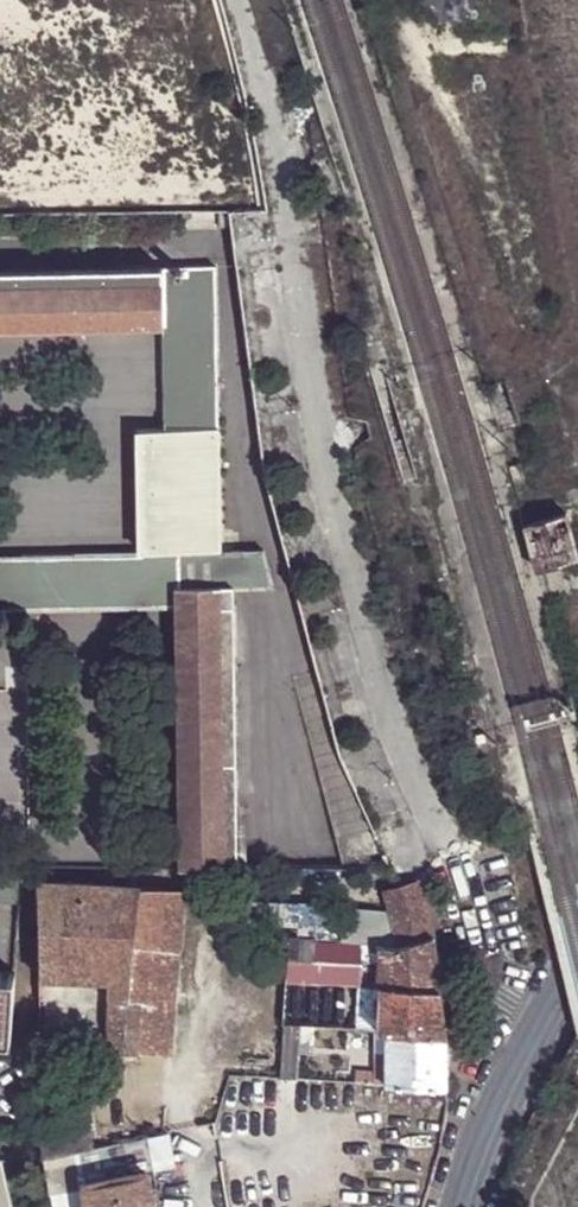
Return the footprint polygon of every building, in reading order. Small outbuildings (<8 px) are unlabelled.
[(216,265),(165,266),(166,314),(216,314),(216,265)] [(165,266),(0,269),(0,327),(165,324),(166,314),(165,266)] [(216,314),(166,314),(165,324),(166,425),(221,425),(216,314)] [(221,425),(166,425),(146,427),(146,551),(180,551),(221,550),(221,425)] [(526,524),(538,568),(577,557),(577,547),(568,512),(526,524)] [(266,550),(221,550),(180,551),(180,585),(234,584),(234,587),(276,588),(266,550)] [(79,607),(80,551),(25,553),(25,608),(28,609),(79,607)] [(180,551),(146,551),(80,551),(79,607),(178,607),(180,585),(180,551)] [(25,608),(25,553),(0,554),(0,608),(25,608)] [(239,869),(234,587),(234,584),(180,585),(178,607),(182,869),(239,869)] [(430,937),(415,880),(386,891),(393,912),(345,908),(343,943),(380,947),(393,947),(430,937)] [(181,889),(34,882),(42,979),(114,985),(108,1030),(110,1052),(170,1055),(181,889)] [(380,947),(379,983),(441,988),(433,936),(430,937),(393,947),(380,947)] [(286,967),(286,977),(353,981),(379,983),(380,947),(343,943),(289,939),(288,947),(286,967)] [(276,967),(286,967),(288,947),(278,947),(276,967)] [(15,974),(0,973),(0,1038),(11,1038),(15,974)] [(353,981),(350,1027),(377,1030),(379,983),(353,981)] [(387,1031),(446,1036),(441,988),(379,983),(377,1030),(387,1031)] [(283,1022),(278,1077),(297,1079),(302,1023),(283,1022)] [(374,1085),(387,1085),(387,1031),(377,1030),(375,1068),(374,1085)] [(399,1087),(445,1089),(446,1036),(387,1031),(387,1085),(399,1087)] [(354,1067),(353,1083),(374,1085),(375,1068),(354,1067)] [(38,1111),(43,1155),(90,1146),(90,1143),(87,1112),(38,1111)] [(148,1136),(133,1138),(90,1143),(90,1146),(43,1155),(48,1193),(84,1185),(88,1206),(151,1206),(145,1173),(155,1171),(148,1136)] [(4,1157),(0,1158),(0,1206),(16,1206),(4,1157)]
